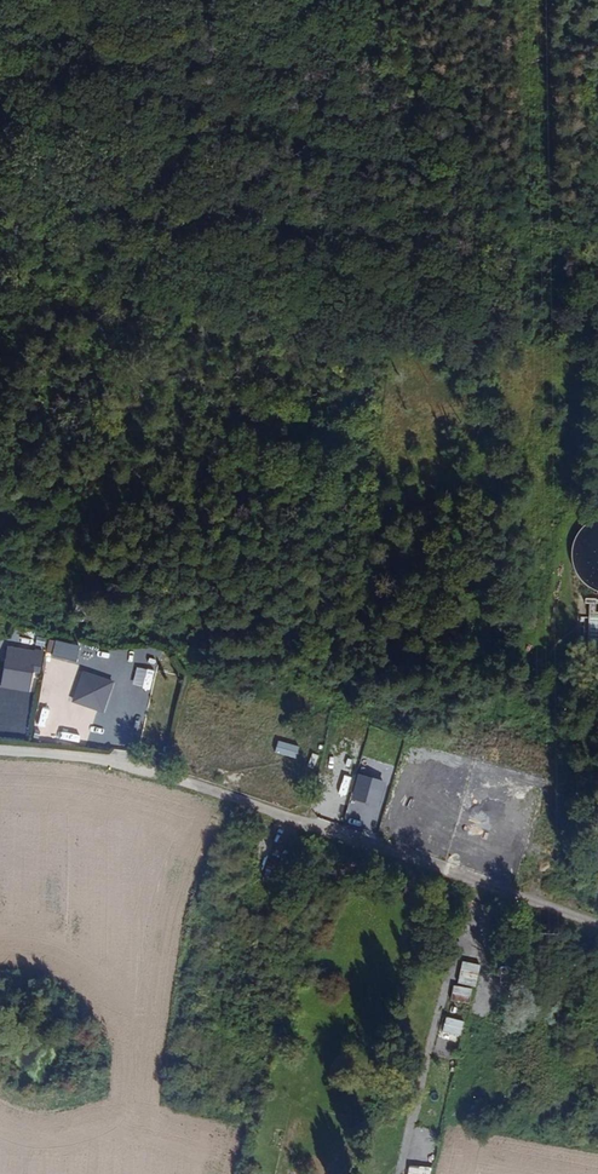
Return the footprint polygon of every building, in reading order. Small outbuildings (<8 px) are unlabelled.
[(596,518),(589,521),(582,528),(577,534),(574,541),(572,548),(572,555),(573,563),(575,570),(578,576),(583,582),(591,588),(597,591),(597,592),(597,517),(596,518)] [(583,645),(597,646),(597,602),(596,602),(596,599),(585,598),(585,603),(590,603),(589,617),(581,617),(581,621),(584,622),(583,645)] [(20,669),(22,649),(0,647),(0,667),(20,669)] [(70,658),(65,675),(92,684),(98,667),(86,663),(88,655),(74,651),(71,658),(70,658)] [(20,669),(0,667),(0,677),(20,678),(20,669)] [(92,684),(65,675),(62,684),(89,693),(92,684)] [(73,701),(71,708),(90,715),(92,708),(73,701)] [(65,731),(63,738),(85,745),(87,738),(65,731)] [(380,806),(386,782),(359,775),(353,799),(380,806)] [(463,1019),(447,1015),(443,1031),(460,1035),(463,1019)] [(438,1164),(413,1162),(411,1173),(435,1173),(438,1164)]
